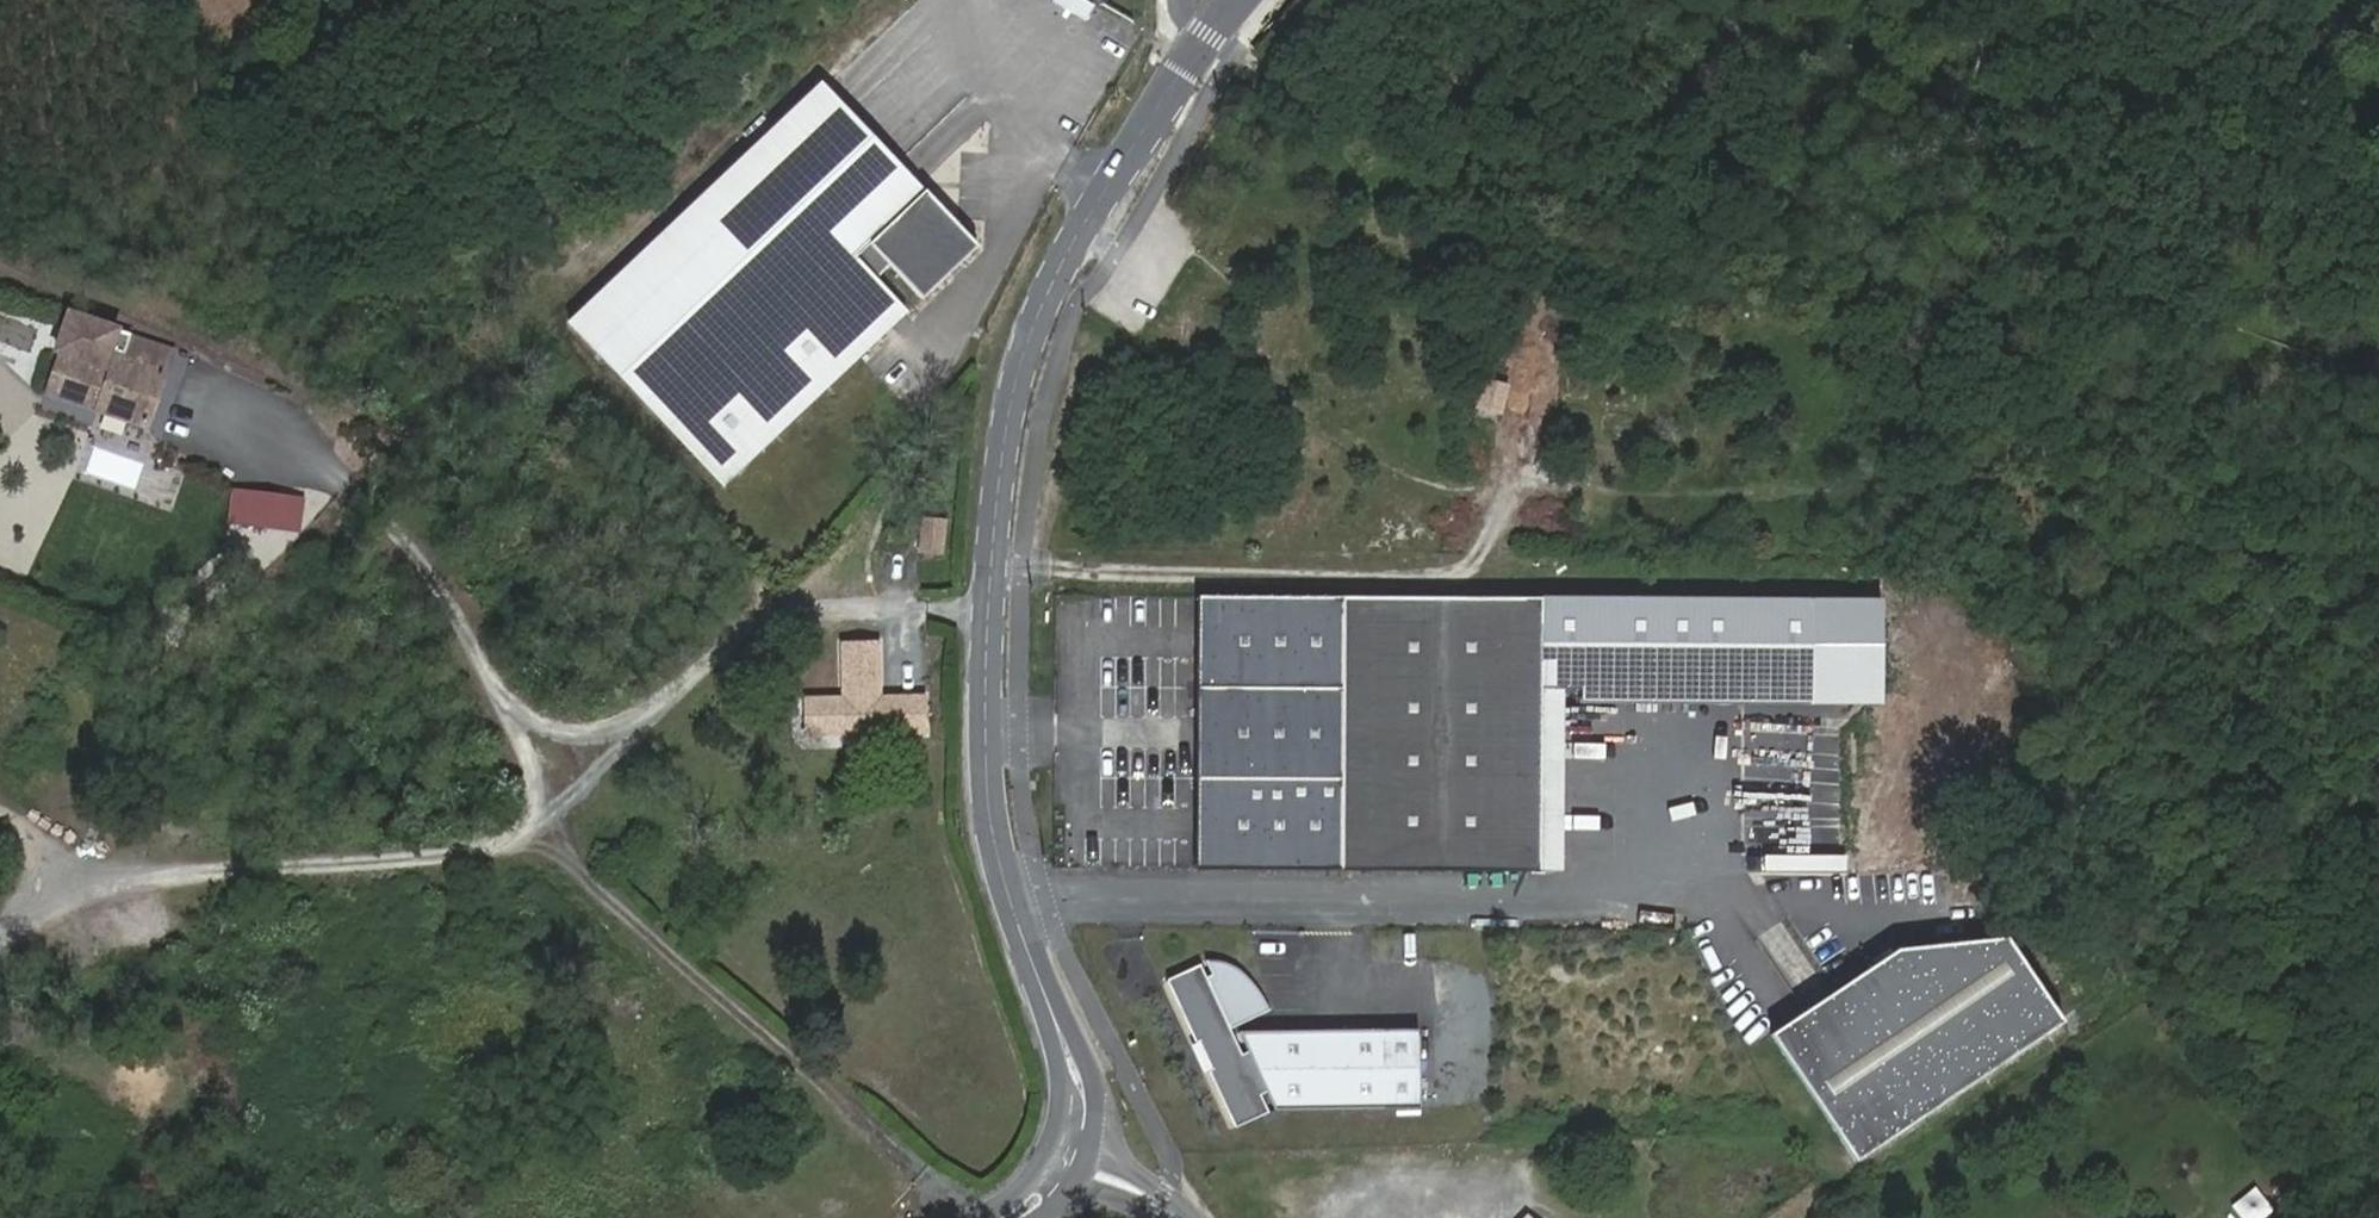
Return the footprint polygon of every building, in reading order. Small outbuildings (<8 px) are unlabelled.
[(818,83),(800,100),(904,209),(922,192),(818,83)] [(800,100),(569,319),(726,481),(901,313),(868,279),(885,265),(917,298),(972,245),(939,210),(922,192),(904,209),(800,100)] [(62,305),(46,350),(56,354),(42,394),(148,431),(178,346),(62,305)] [(230,487),(227,526),(302,532),(305,493),(230,487)] [(915,552),(944,554),(947,517),(918,514),(915,552)] [(1543,585),(1205,587),(1209,858),(1544,854),(1543,670),(1543,585)] [(839,651),(841,706),(801,707),(802,742),(920,737),(919,701),(873,703),(871,650),(839,651)] [(1560,670),(1543,670),(1544,854),(1562,853),(1560,670)] [(1854,1150),(2075,1034),(2028,944),(1917,944),(1782,1015),(1854,1150)] [(1207,975),(1172,989),(1230,1138),(1265,1125),(1258,1107),(1244,1069),(1233,1042),(1212,990),(1207,975)] [(1219,987),(1212,990),(1233,1042),(1274,1026),(1252,1003),(1233,987),(1214,975),(1219,987)] [(1403,1027),(1385,1030),(1380,1109),(1413,1105),(1403,1027)] [(1385,1030),(1241,1047),(1249,1067),(1244,1069),(1258,1107),(1264,1105),(1271,1122),(1380,1109),(1385,1030)]
